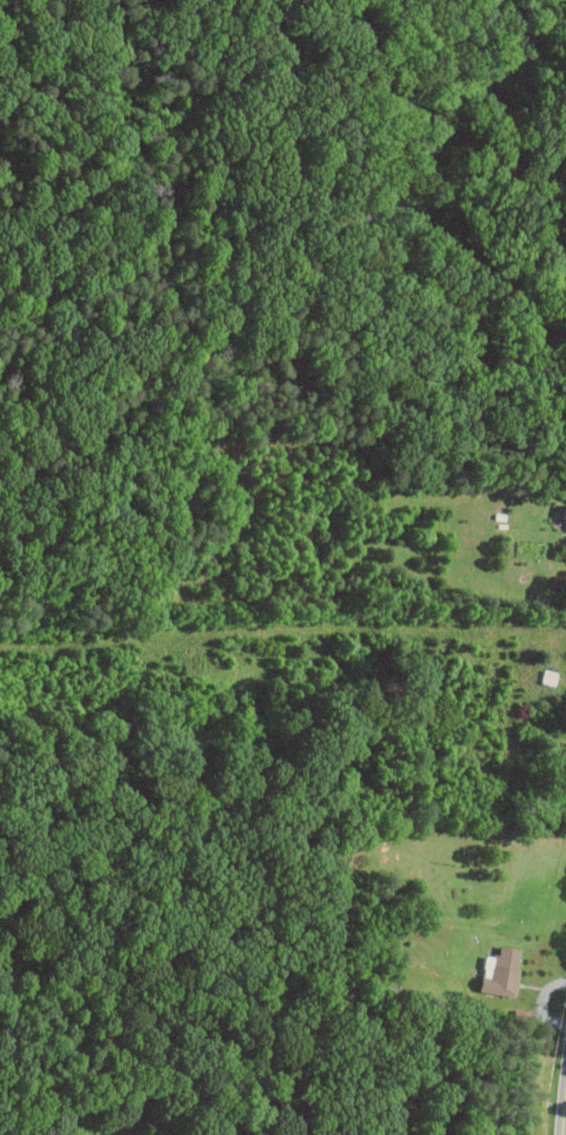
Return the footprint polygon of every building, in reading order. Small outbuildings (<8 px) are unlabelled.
[(546,667),(559,671),(556,685),(543,682),(546,667)] [(480,991),(515,997),(524,948),(499,944),(496,961),(486,959),(480,991)]
